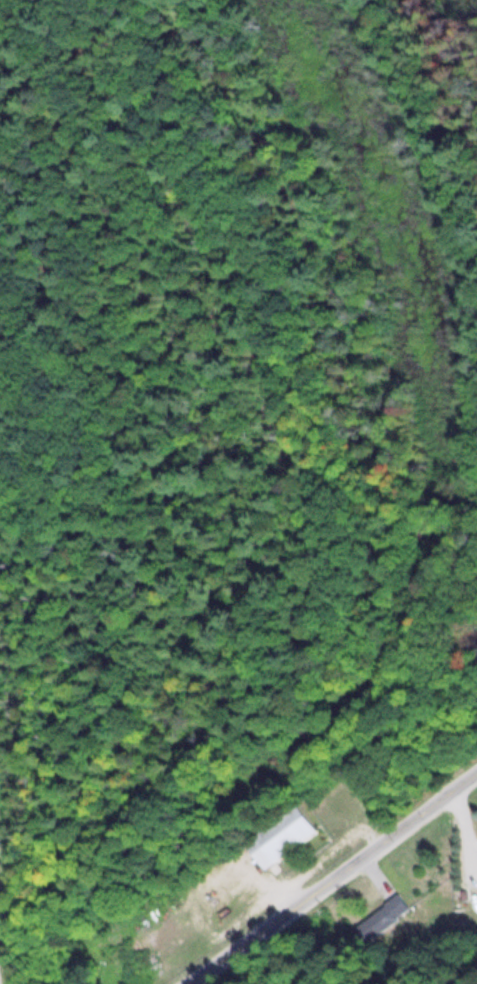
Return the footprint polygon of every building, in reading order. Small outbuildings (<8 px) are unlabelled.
[(244,833),(262,867),(319,836),(300,802),(244,833)] [(357,924),(368,941),(412,911),(400,894),(357,924)]
